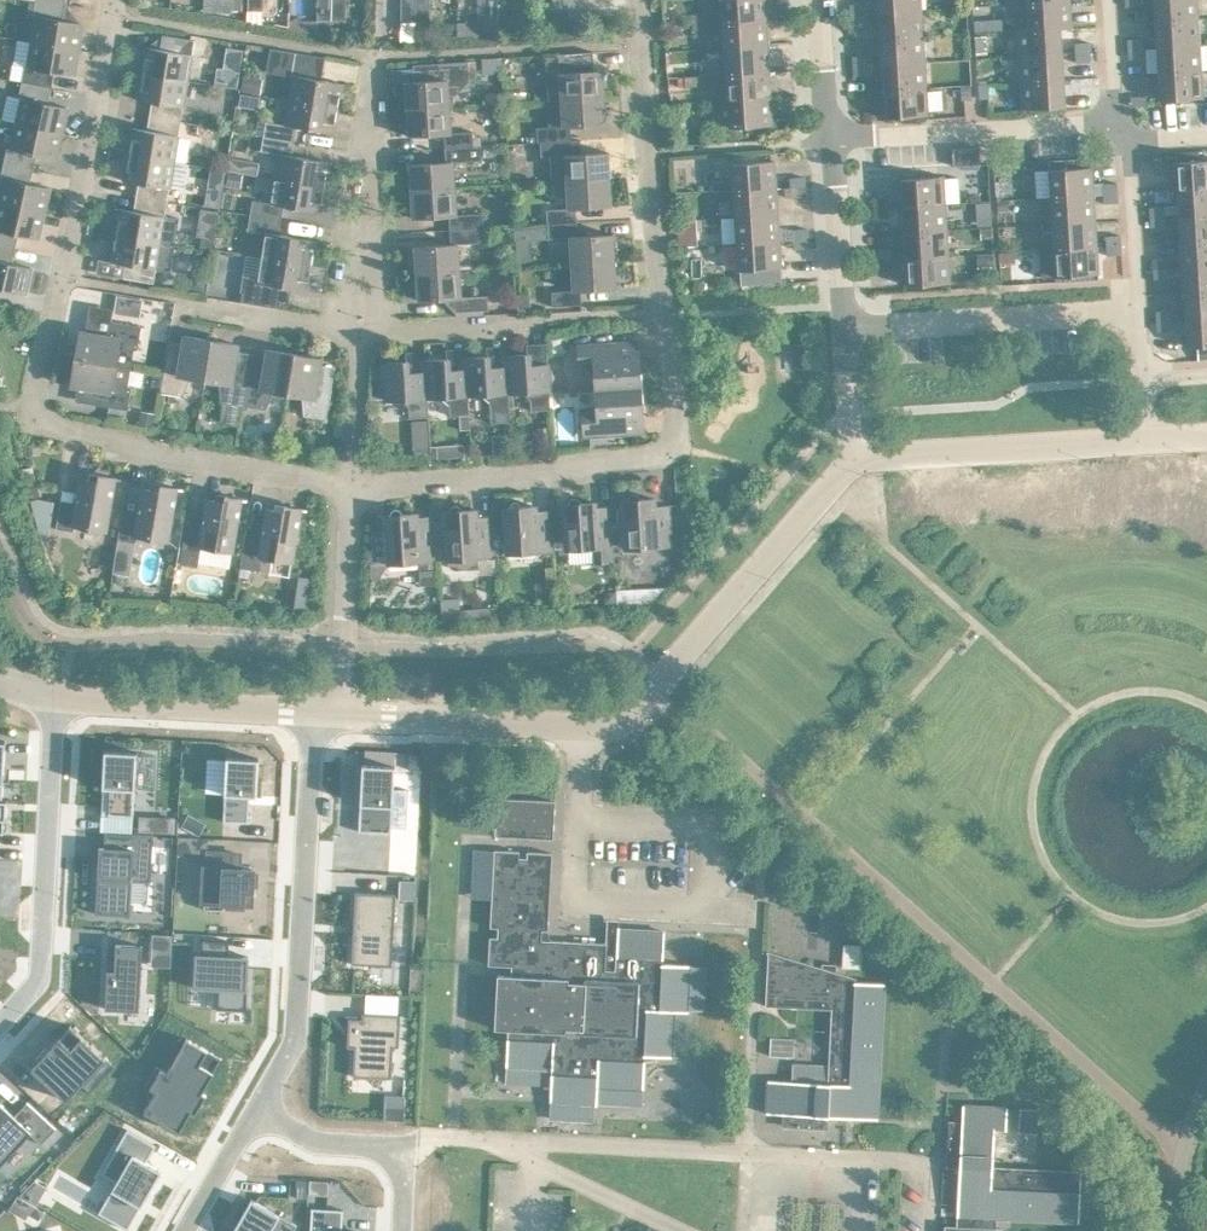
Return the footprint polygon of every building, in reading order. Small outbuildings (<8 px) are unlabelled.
[(35,35),(78,43),(82,16),(64,13),(66,0),(36,0),(34,9),(39,10),(35,35)] [(332,14),(333,0),(319,0),(318,14),(332,14)] [(332,14),(347,14),(347,0),(333,0),(332,14)] [(416,16),(416,0),(402,0),(402,16),(416,16)] [(416,16),(431,16),(431,0),(416,0),(416,16)] [(500,3),(500,0),(485,0),(485,10),(499,11),(500,3)] [(546,12),(574,13),(574,0),(546,0),(546,12)] [(704,17),(767,13),(766,0),(723,0),(724,6),(703,8),(704,17)] [(851,8),(866,7),(865,0),(851,0),(851,8)] [(1030,22),(1030,23),(1061,22),(1061,23),(1073,22),(1071,0),(1008,0),(1008,8),(1029,7),(1030,22)] [(1156,16),(1199,13),(1198,0),(1155,0),(1156,16)] [(880,6),(881,32),(924,30),(922,4),(880,6)] [(249,5),(249,14),(263,14),(263,5),(249,5)] [(866,7),(851,8),(852,18),(866,17),(866,7)] [(725,26),(726,42),(769,40),(767,13),(704,17),(704,27),(725,26)] [(1156,16),(1158,42),(1200,39),(1199,13),(1156,16)] [(304,14),(304,26),(318,27),(318,14),(304,14)] [(458,14),(457,30),(484,28),(485,15),(478,14),(458,14)] [(1018,23),(1020,50),(1063,48),(1061,23),(1061,22),(1030,23),(1030,22),(1018,23)] [(147,41),(143,67),(188,75),(195,34),(164,29),(161,43),(147,41)] [(881,32),(883,59),(925,56),(924,30),(881,32)] [(1129,34),(1129,43),(1144,42),(1143,33),(1129,34)] [(26,60),(23,75),(53,81),(55,66),(74,69),(78,43),(35,35),(31,61),(26,60)] [(1076,38),(1076,47),(1091,46),(1090,37),(1076,38)] [(1158,42),(1159,68),(1202,65),(1200,39),(1158,42)] [(706,60),(707,69),(770,66),(769,40),(726,42),(727,58),(706,60)] [(295,69),(291,94),(338,102),(342,77),(322,74),(326,51),(271,42),(268,65),(295,69)] [(1144,42),(1129,43),(1130,53),(1144,52),(1144,42)] [(561,67),(562,94),(605,91),(604,64),(589,65),(588,46),(554,48),(556,67),(561,67)] [(1091,46),(1076,47),(1077,57),(1091,56),(1091,46)] [(1020,50),(1022,76),(1064,74),(1063,48),(1020,50)] [(854,51),(855,60),(869,59),(868,50),(854,51)] [(406,76),(407,103),(450,100),(449,86),(457,85),(470,73),(469,55),(440,57),(441,74),(406,76)] [(883,59),(884,85),(927,82),(925,56),(883,59)] [(869,59),(855,60),(855,70),(870,69),(869,59)] [(246,64),(242,85),(260,88),(263,72),(260,71),(261,66),(246,64)] [(1202,65),(1159,68),(1161,95),(1204,92),(1202,65)] [(728,78),(729,94),(772,92),(770,66),(707,69),(708,79),(728,78)] [(153,96),(150,110),(182,115),(188,75),(143,67),(138,94),(153,96)] [(1064,74),(1022,76),(1023,103),(1066,101),(1064,74)] [(25,92),(19,117),(61,126),(67,100),(49,96),(53,81),(23,75),(20,91),(25,92)] [(979,79),(980,93),(990,93),(989,78),(979,79)] [(963,94),(973,94),(972,79),(962,80),(963,94)] [(927,82),(884,85),(886,112),(929,109),(927,82)] [(242,87),(240,100),(249,101),(251,89),(242,87)] [(1132,91),(1133,101),(1147,100),(1147,90),(1132,91)] [(538,136),(543,136),(572,134),(572,120),(607,118),(605,91),(562,94),(564,120),(537,121),(538,136)] [(772,92),(729,94),(731,122),(774,119),(772,92)] [(267,115),(264,130),(295,135),(298,121),(334,127),(338,102),(291,94),(286,119),(267,115)] [(445,128),(446,142),(475,140),(474,126),(452,127),(450,100),(407,103),(409,130),(445,128)] [(134,121),(129,148),(175,155),(182,115),(150,110),(148,124),(134,121)] [(676,111),(677,125),(687,124),(686,110),(676,111)] [(8,141),(5,156),(34,162),(38,149),(56,153),(61,126),(19,117),(14,142),(8,141)] [(282,148),(277,173),(325,181),(329,156),(293,150),(295,135),(264,130),(262,145),(282,148)] [(566,149),(567,176),(610,173),(609,146),(573,148),(572,134),(543,136),(544,150),(566,149)] [(411,158),(413,185),(456,182),(454,156),(483,154),(482,139),(475,140),(446,142),(447,156),(411,158)] [(953,143),(954,160),(981,159),(980,141),(953,143)] [(139,177),(137,190),(168,196),(175,155),(129,148),(125,174),(139,177)] [(230,151),(228,164),(257,169),(260,156),(230,151)] [(1178,184),(1206,182),(1206,154),(1176,156),(1178,184)] [(733,158),(735,185),(777,182),(776,155),(733,158)] [(7,172),(1,197),(43,207),(49,180),(31,176),(34,162),(5,156),(1,171),(7,172)] [(212,160),(209,179),(223,181),(227,163),(212,160)] [(1050,164),(1052,191),(1094,189),(1093,161),(1050,164)] [(229,166),(227,179),(241,181),(243,168),(229,166)] [(791,172),(791,181),(806,180),(805,171),(791,172)] [(902,173),(903,200),(946,198),(944,171),(902,173)] [(254,194),(251,209),(282,214),(285,200),(321,206),(325,181),(277,173),(273,197),(254,194)] [(547,203),(548,218),(577,216),(577,202),(612,200),(610,173),(567,176),(569,202),(547,203)] [(1103,178),(1104,188),(1118,187),(1118,177),(1103,178)] [(806,180),(791,181),(792,191),(806,190),(806,180)] [(450,210),(451,223),(480,222),(480,223),(484,222),(483,207),(457,209),(456,182),(413,185),(414,212),(450,210)] [(735,185),(737,211),(779,208),(777,182),(735,185)] [(1180,210),(1206,208),(1206,182),(1178,184),(1180,210)] [(1118,187),(1104,188),(1105,198),(1119,197),(1118,187)] [(1052,191),(1053,217),(1096,215),(1094,189),(1052,191)] [(120,202),(116,229),(176,239),(180,212),(166,210),(168,196),(137,190),(134,204),(120,202)] [(874,192),(875,202),(889,201),(889,192),(874,192)] [(1008,195),(998,195),(998,203),(1008,203),(1008,195)] [(16,243),(19,229),(37,233),(43,207),(1,197),(0,202),(0,239),(16,243)] [(903,200),(905,227),(948,224),(946,198),(903,200)] [(889,201),(875,202),(875,212),(890,211),(889,201)] [(1151,202),(1151,211),(1166,210),(1165,201),(1151,202)] [(737,211),(738,237),(781,234),(779,208),(737,211)] [(1181,236),(1206,234),(1206,208),(1180,210),(1181,236)] [(268,227),(264,251),(312,259),(316,234),(280,228),(282,214),(251,209),(249,223),(268,227)] [(1166,210),(1151,211),(1152,221),(1166,220),(1166,210)] [(698,213),(678,214),(678,240),(698,239),(698,213)] [(1053,217),(1055,243),(1098,241),(1096,215),(1053,217)] [(571,231),(572,258),(615,255),(614,228),(578,230),(577,216),(548,218),(549,233),(571,231)] [(530,219),(515,220),(517,258),(533,257),(531,234),(530,219)] [(993,221),(981,222),(982,233),(993,233),(993,221)] [(416,240),(417,267),(460,265),(458,238),(480,237),(480,223),(480,222),(451,223),(452,238),(416,240)] [(795,233),(809,232),(808,223),(794,224),(795,233)] [(905,227),(906,253),(949,250),(948,224),(905,227)] [(176,239),(116,229),(111,255),(126,258),(124,270),(123,272),(154,277),(157,263),(171,265),(176,239)] [(1107,240),(1122,239),(1121,230),(1107,230),(1107,240)] [(202,232),(200,241),(212,243),(214,234),(202,232)] [(810,242),(809,232),(795,233),(795,243),(810,242)] [(781,234),(738,237),(740,264),(741,264),(742,279),(783,276),(782,261),(781,234)] [(1183,262),(1206,260),(1206,234),(1181,236),(1183,262)] [(0,239),(0,282),(25,287),(31,261),(13,256),(16,243),(0,239)] [(1122,239),(1107,240),(1108,250),(1122,249),(1122,239)] [(1098,241),(1055,243),(1057,271),(1099,268),(1098,241)] [(877,244),(878,254),(892,253),(892,244),(877,244)] [(1000,247),(999,247),(1000,257),(1001,257),(1016,256),(1016,246),(1000,247)] [(994,247),(977,248),(978,263),(995,262),(994,247)] [(949,250),(906,253),(908,280),(951,277),(949,250)] [(312,259),(264,251),(260,276),(246,273),(242,296),(284,303),(288,281),(308,284),(312,259)] [(892,253),(878,254),(879,264),(893,263),(892,253)] [(1154,254),(1155,263),(1169,262),(1168,253),(1154,254)] [(615,255),(572,258),(574,284),(552,286),(553,300),(582,299),(581,284),(617,282),(615,255)] [(1185,288),(1206,286),(1206,260),(1183,262),(1185,288)] [(1169,262),(1155,263),(1155,273),(1170,272),(1169,262)] [(460,265),(417,267),(419,294),(455,292),(456,306),(489,304),(488,289),(462,291),(460,265)] [(190,268),(189,281),(205,283),(206,269),(190,268)] [(1186,314),(1206,313),(1206,286),(1185,288),(1186,314)] [(530,287),(518,287),(520,307),(532,307),(530,287)] [(1157,306),(1158,316),(1172,315),(1172,305),(1157,306)] [(1186,314),(1188,341),(1206,340),(1206,313),(1186,314)] [(81,324),(76,352),(129,361),(132,345),(138,344),(140,335),(142,320),(112,315),(110,329),(98,327),(81,324)] [(1172,315),(1158,316),(1158,325),(1173,324),(1172,315)] [(192,371),(206,374),(212,334),(185,329),(180,358),(166,355),(161,386),(184,389),(192,371)] [(222,396),(244,400),(249,369),(235,367),(240,338),(212,334),(206,374),(220,376),(222,396)] [(595,356),(596,384),(639,382),(638,381),(638,368),(641,368),(639,337),(579,341),(580,356),(595,356)] [(1198,341),(1199,355),(1206,355),(1206,341),(1198,341)] [(275,385),(289,387),(295,347),(267,343),(263,371),(249,369),(244,400),(266,403),(275,385)] [(295,347),(289,387),(303,390),(305,410),(327,413),(332,383),(318,381),(322,358),(323,352),(295,347)] [(506,349),(506,361),(507,361),(509,387),(523,386),(531,393),(532,405),(551,404),(548,358),(530,360),(530,348),(507,349),(506,349)] [(468,389),(469,389),(482,388),(490,396),(492,417),(511,416),(509,387),(507,361),(506,361),(490,362),(489,350),(465,352),(466,363),(468,389)] [(129,361),(76,352),(72,380),(100,385),(98,399),(128,404),(132,381),(127,378),(129,361)] [(470,408),(469,389),(468,389),(466,363),(449,364),(449,353),(425,354),(425,366),(426,366),(427,392),(428,392),(441,391),(450,398),(450,410),(470,408)] [(429,411),(428,392),(427,392),(426,366),(425,366),(409,367),(408,355),(384,356),(384,359),(385,370),(386,394),(401,393),(409,401),(410,412),(429,411)] [(384,359),(373,360),(373,370),(385,370),(384,359)] [(639,382),(596,384),(598,402),(583,403),(585,430),(644,426),(643,395),(639,396),(639,382)] [(141,410),(139,419),(153,421),(156,407),(148,405),(141,410)] [(334,417),(334,431),(343,431),(343,418),(334,417)] [(593,442),(596,442),(609,441),(608,428),(592,429),(593,442)] [(429,435),(414,436),(415,451),(430,450),(429,435)] [(465,438),(453,439),(454,451),(465,450),(465,438)] [(107,524),(116,473),(116,472),(100,469),(99,475),(81,472),(78,497),(62,494),(57,523),(74,525),(75,519),(107,524)] [(169,535),(178,484),(178,482),(162,479),(161,485),(143,482),(139,507),(124,504),(119,533),(136,536),(137,529),(169,535)] [(623,495),(626,543),(674,540),(673,521),(657,522),(655,493),(641,493),(639,490),(636,488),(632,488),(629,491),(628,494),(623,495)] [(226,490),(225,496),(208,493),(204,517),(188,515),(183,544),(200,546),(202,540),(233,545),(242,493),(226,490)] [(569,498),(564,498),(567,544),(596,542),(597,556),(615,555),(614,541),(613,522),(612,522),(597,523),(596,501),(596,496),(581,497),(580,494),(577,492),(573,492),(570,494),(569,498)] [(38,493),(32,497),(36,512),(51,514),(54,495),(38,493)] [(555,545),(554,526),(538,527),(537,500),(522,501),(520,497),(517,495),(514,496),(511,498),(510,502),(505,502),(507,547),(555,545)] [(496,551),(493,510),(477,511),(477,504),(462,505),(461,501),(458,499),(454,499),(451,502),(450,505),(445,506),(448,554),(450,554),(450,558),(452,562),(456,563),(474,562),(478,560),(479,556),(479,552),(496,551)] [(251,563),(270,566),(272,552),(293,555),(302,503),(285,500),(285,506),(267,503),(263,527),(248,525),(241,561),(251,563)] [(623,502),(613,503),(614,517),(624,516),(623,502)] [(391,509),(386,509),(387,524),(389,558),(436,555),(433,511),(418,512),(418,507),(403,508),(402,505),(399,503),(395,503),(392,506),(391,509)] [(373,525),(372,559),(389,558),(387,524),(373,525)] [(241,561),(240,570),(249,572),(251,563),(241,561)] [(609,585),(605,591),(605,599),(618,599),(618,598),(617,585),(609,585)] [(459,591),(442,592),(443,610),(461,609),(459,591)] [(105,744),(103,781),(105,781),(105,776),(111,776),(110,782),(109,809),(134,811),(137,746),(105,744)] [(227,751),(224,816),(249,817),(250,789),(251,782),(256,783),(256,790),(257,790),(259,752),(227,751)] [(362,773),(359,826),(392,827),(394,775),(395,760),(363,758),(362,773)] [(496,830),(553,833),(555,795),(498,792),(496,830)] [(149,810),(148,826),(175,827),(176,811),(149,810)] [(100,841),(96,908),(130,909),(132,875),(151,876),(154,829),(119,828),(118,842),(105,841),(100,841)] [(179,831),(178,848),(194,849),(195,831),(179,831)] [(491,931),(489,959),(508,960),(508,969),(498,969),(495,1022),(508,1023),(507,1060),(552,1063),(550,1095),(596,1098),(596,1100),(597,1100),(599,1081),(644,1083),(646,1050),(672,1051),(674,1006),(689,1007),(689,1005),(687,1005),(690,959),(664,958),(665,925),(643,924),(620,923),(620,921),(618,921),(617,941),(607,941),(607,937),(542,934),(542,924),(549,924),(553,847),(528,846),(527,852),(520,852),(520,846),(495,844),(491,921),(499,922),(498,932),(491,931)] [(240,848),(209,847),(208,861),(205,861),(204,895),(224,896),(223,903),(222,903),(222,904),(225,904),(225,901),(243,902),(244,897),(252,897),(254,863),(239,863),(240,848)] [(401,874),(400,892),(415,893),(416,875),(401,874)] [(356,886),(352,958),(392,960),(396,888),(356,886)] [(153,928),(152,942),(172,943),(173,929),(153,928)] [(196,948),(194,981),(218,983),(217,1002),(246,1004),(249,951),(229,949),(230,935),(202,933),(201,948),(196,948)] [(108,966),(106,1002),(139,1004),(143,940),(116,938),(115,966),(108,966)] [(768,1074),(767,1108),(785,1109),(784,1120),(816,1122),(817,1110),(866,1113),(867,1092),(879,1093),(885,978),(856,976),(857,973),(836,966),(837,959),(823,958),(822,962),(768,946),(767,947),(769,947),(766,1000),(833,1004),(829,1077),(768,1074)] [(348,1037),(348,1041),(355,1042),(353,1071),(392,1073),(394,1041),(399,1041),(401,1009),(362,1007),(362,1010),(362,1013),(349,1012),(348,1037)] [(71,1019),(31,1061),(67,1094),(82,1078),(90,1086),(115,1060),(71,1019)] [(155,1085),(143,1105),(179,1126),(191,1106),(195,1108),(206,1088),(202,1086),(221,1052),(186,1031),(166,1066),(156,1060),(144,1079),(155,1085)] [(770,1050),(794,1051),(795,1033),(771,1032),(770,1050)] [(386,1112),(403,1113),(404,1091),(387,1090),(386,1112)] [(31,1127),(42,1137),(56,1123),(28,1096),(15,1110),(0,1096),(0,1160),(31,1127)] [(969,1210),(997,1212),(1078,1217),(1077,1230),(1107,1230),(1089,1183),(1081,1183),(1082,1166),(993,1161),(995,1123),(1007,1124),(1008,1101),(963,1099),(962,1117),(951,1116),(949,1149),(960,1150),(958,1199),(969,1200),(969,1210)] [(1019,1126),(1037,1127),(1039,1104),(1021,1103),(1019,1126)] [(116,1176),(98,1207),(128,1224),(162,1165),(146,1156),(156,1139),(127,1123),(102,1167),(116,1176)] [(35,1174),(21,1189),(37,1199),(47,1181),(35,1174)] [(310,1174),(309,1188),(328,1189),(329,1175),(310,1174)] [(230,1230),(290,1230),(298,1218),(252,1192),(230,1230)] [(33,1199),(28,1207),(39,1213),(44,1205),(33,1199)] [(344,1204),(312,1202),(310,1230),(361,1230),(361,1227),(342,1226),(344,1204)] [(1003,1223),(996,1223),(997,1212),(969,1210),(957,1209),(957,1221),(945,1220),(945,1230),(1002,1230),(1003,1223)]
